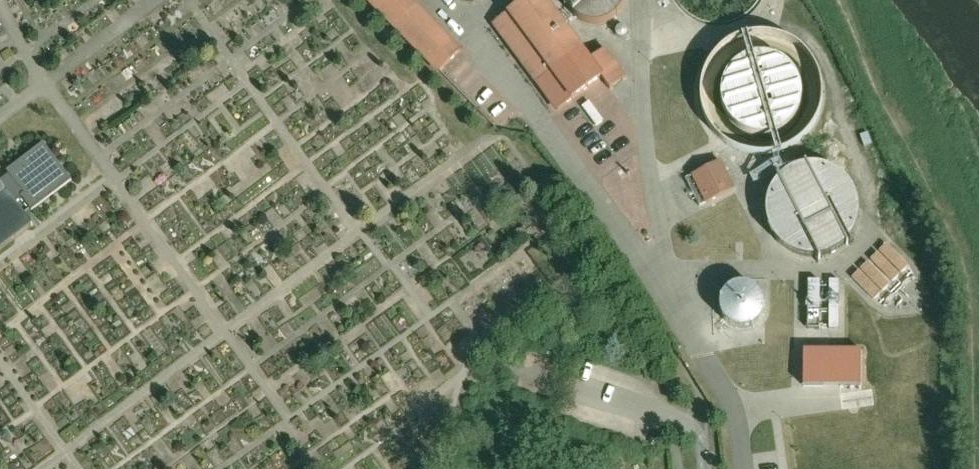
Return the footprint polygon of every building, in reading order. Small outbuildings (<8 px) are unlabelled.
[(440,74),(464,51),(413,0),(366,0),(440,74)] [(557,112),(604,78),(547,0),(532,0),(495,27),(557,112)] [(568,5),(572,14),(580,21),(589,25),(599,26),(609,24),(617,18),(623,10),(627,1),(627,0),(567,0),(568,5)] [(710,127),(723,143),(741,153),(762,158),(782,155),(801,145),(814,131),(823,113),(825,94),(821,75),(812,58),(797,44),(779,37),(760,35),(740,39),(723,50),(710,66),(703,86),(703,107),(710,127)] [(36,228),(22,210),(30,204),(33,209),(72,180),(44,143),(7,171),(10,175),(1,182),(0,181),(0,255),(36,228)] [(693,177),(707,204),(735,190),(721,163),(693,177)] [(768,206),(768,222),(772,236),(782,248),(794,257),(809,261),(825,260),(840,254),(851,243),(859,230),(862,214),(859,199),(852,185),(840,174),(825,168),(810,167),(795,171),(782,180),(772,192),(768,206)] [(881,245),(867,260),(891,281),(905,266),(881,245)] [(814,329),(839,329),(839,281),(802,281),(802,321),(814,321),(814,329)] [(726,323),(731,328),(738,332),(746,333),(754,331),(761,327),(766,321),(768,314),(769,306),(767,299),(762,293),(756,288),(749,286),(741,286),(734,289),(728,294),(723,300),(722,308),(723,316),(726,323)] [(865,389),(865,351),(806,351),(806,388),(865,389)]
